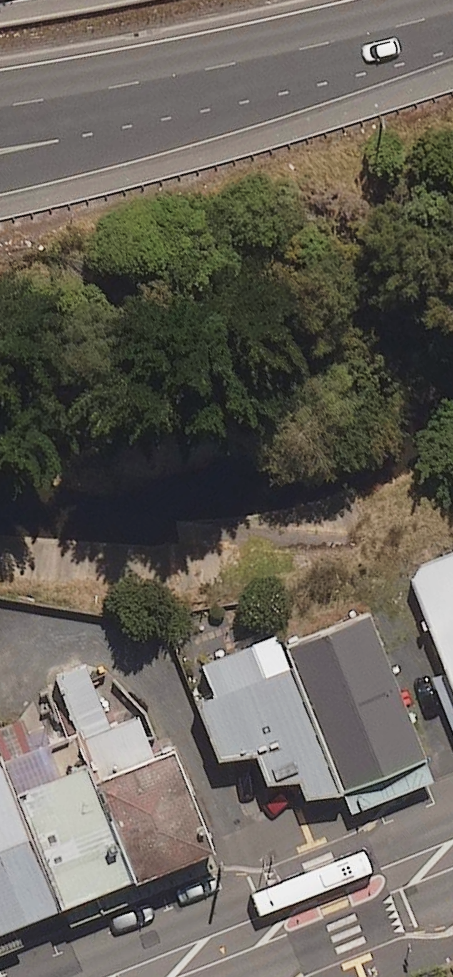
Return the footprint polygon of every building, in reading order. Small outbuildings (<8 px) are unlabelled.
[(421,564),(411,581),(452,687),(452,552),(421,564)] [(284,646),(343,792),(426,757),(372,613),(284,646)] [(278,633),(200,664),(213,697),(197,703),(218,761),(257,755),(267,783),(299,782),(305,798),(343,792),(284,646),(278,633)] [(76,734),(133,880),(215,848),(176,750),(153,759),(137,718),(85,665),(53,678),(76,734)] [(3,763),(61,909),(133,880),(76,734),(3,763)] [(61,909),(3,763),(0,755),(0,932),(61,909)]
